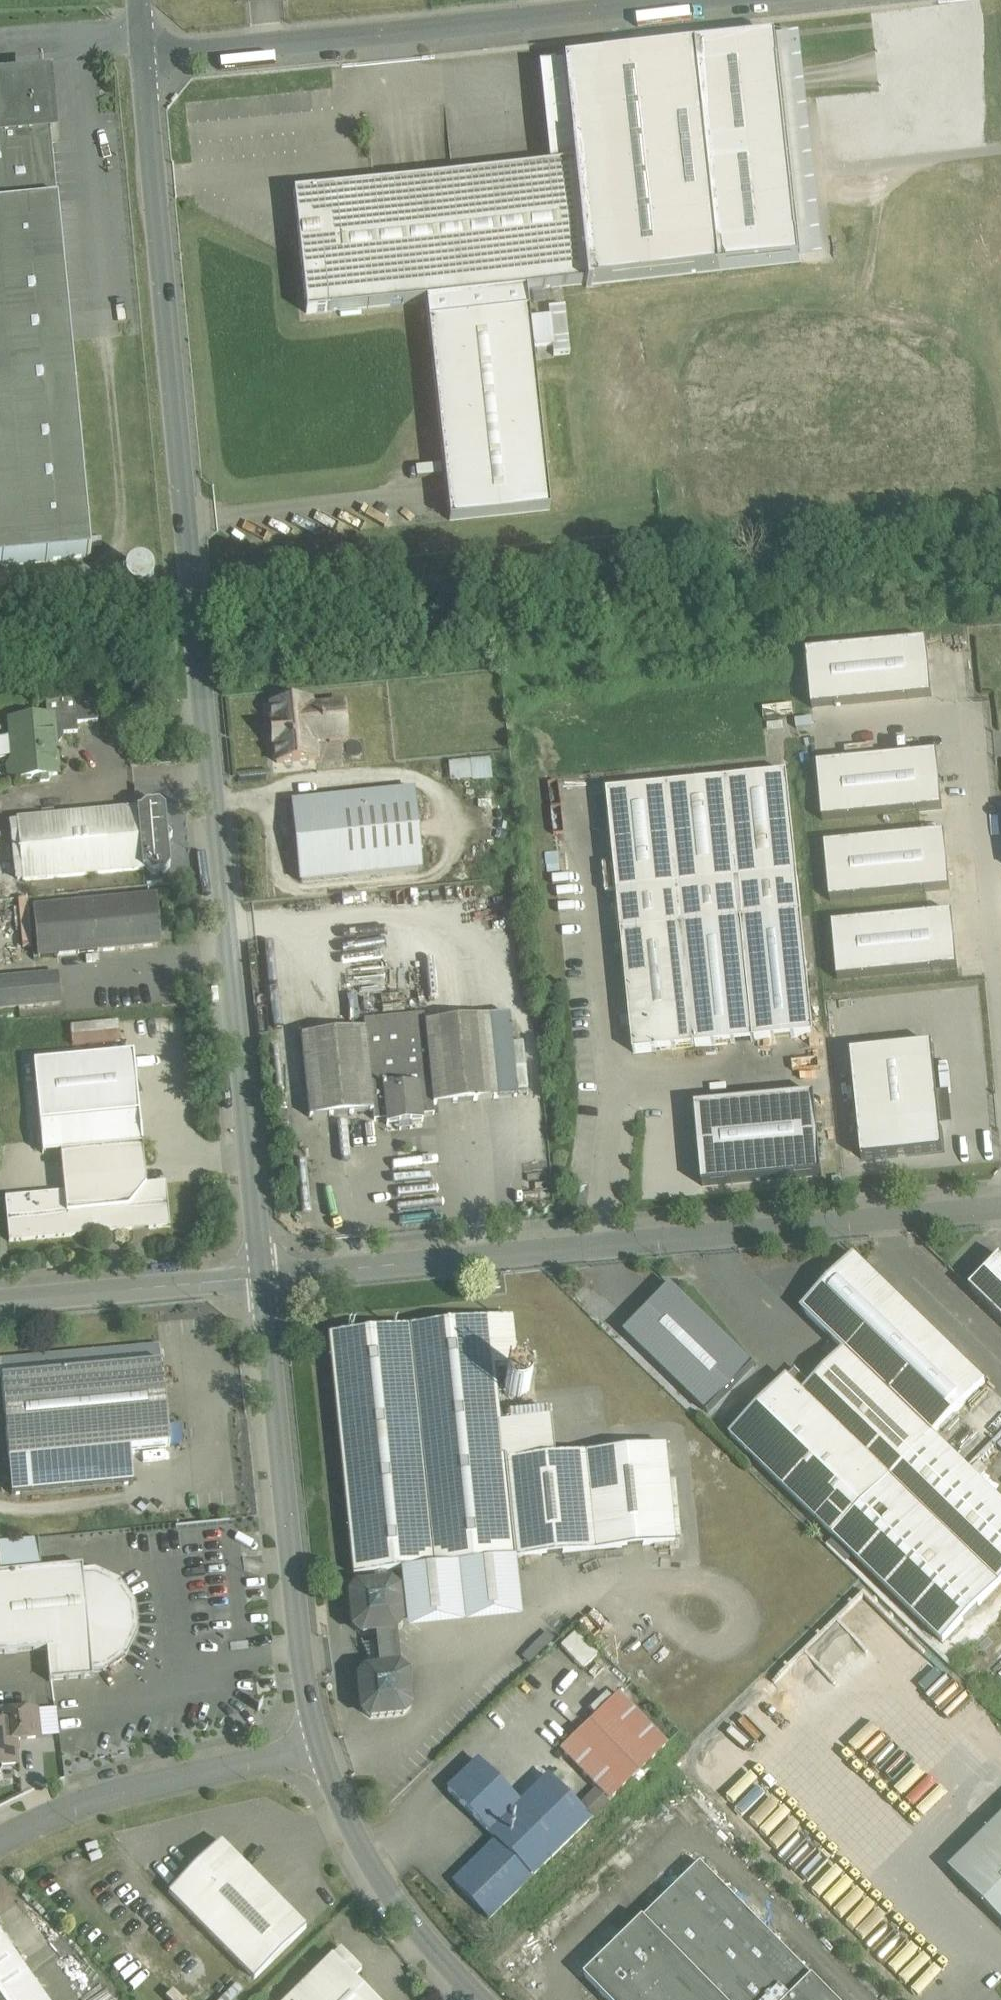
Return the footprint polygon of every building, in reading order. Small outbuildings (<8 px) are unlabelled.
[(779,41),(803,262),(825,260),(801,38),(779,41)] [(698,49),(722,271),(803,262),(779,41),(698,49)] [(698,49),(563,64),(573,164),(586,285),(586,288),(591,287),(591,284),(722,271),(698,49)] [(0,89),(0,142),(49,137),(51,137),(46,85),(0,89)] [(90,559),(89,551),(88,551),(57,216),(57,208),(56,208),(49,137),(0,142),(0,567),(90,559)] [(573,164),(314,192),(326,312),(526,291),(586,285),(573,164)] [(314,192),(314,191),(294,194),(306,314),(326,312),(314,192)] [(526,291),(426,301),(449,521),(549,511),(526,291)] [(532,318),(533,346),(552,345),(551,317),(532,318)] [(153,568),(127,565),(124,588),(150,591),(153,568)] [(928,641),(805,654),(810,708),(934,696),(928,641)] [(74,714),(52,716),(55,743),(58,743),(63,737),(62,734),(78,732),(77,723),(98,722),(96,696),(72,698),(74,714)] [(311,701),(271,705),(273,724),(270,724),(272,744),(275,744),(276,763),(316,759),(315,742),(323,742),(320,706),(311,707),(311,701)] [(343,704),(320,706),(323,742),(346,739),(343,704)] [(11,721),(12,736),(0,738),(0,758),(14,757),(14,759),(9,765),(10,774),(16,779),(37,777),(41,782),(49,781),(52,775),(57,775),(55,743),(52,716),(51,716),(51,717),(40,718),(34,713),(30,719),(11,721)] [(938,754),(819,765),(824,822),(943,811),(938,754)] [(489,760),(473,762),(474,778),(490,777),(489,760)] [(467,762),(451,763),(452,772),(453,780),(469,779),(467,762)] [(788,775),(609,793),(635,1052),(814,1035),(788,775)] [(412,789),(293,802),(301,882),(421,870),(412,789)] [(164,809),(158,804),(156,804),(151,800),(148,804),(145,805),(139,810),(138,810),(143,869),(145,869),(151,874),(165,873),(170,867),(168,842),(172,837),(167,833),(164,809)] [(138,810),(17,821),(23,881),(143,869),(138,810)] [(946,834),(826,847),(832,902),(952,889),(946,834)] [(155,898),(123,901),(128,949),(160,946),(155,898)] [(123,901),(34,910),(39,957),(128,949),(123,901)] [(839,975),(959,967),(955,913),(835,921),(839,975)] [(0,979),(0,1011),(61,1005),(58,973),(0,979)] [(424,1014),(364,1020),(365,1029),(373,1111),(374,1121),(386,1119),(387,1125),(423,1122),(422,1116),(434,1114),(433,1105),(433,1104),(425,1023),(424,1014)] [(508,1015),(425,1023),(433,1104),(433,1105),(516,1097),(508,1015)] [(73,1043),(120,1041),(120,1022),(72,1023),(73,1043)] [(365,1029),(301,1036),(310,1118),(373,1111),(365,1029)] [(931,1044),(850,1054),(863,1159),(944,1149),(931,1044)] [(818,1094),(698,1102),(703,1182),(823,1174),(818,1094)] [(952,1094),(941,1095),(943,1128),(954,1128),(952,1094)] [(142,1145),(60,1152),(64,1193),(5,1198),(9,1242),(170,1227),(166,1183),(146,1185),(142,1145)] [(900,1299),(856,1256),(803,1310),(845,1352),(847,1353),(900,1299)] [(970,1289),(1000,1320),(1000,1257),(970,1289)] [(499,1279),(489,1280),(490,1289),(500,1288),(499,1279)] [(755,1366),(671,1287),(625,1335),(708,1415),(755,1366)] [(986,1383),(900,1299),(847,1353),(933,1437),(934,1436),(986,1383)] [(512,1317),(329,1335),(353,1574),(374,1572),(386,1571),(401,1570),(513,1558),(493,1367),(517,1365),(512,1317)] [(0,1360),(0,1369),(1,1380),(6,1437),(0,1438),(0,1462),(8,1461),(9,1462),(169,1447),(162,1365),(160,1346),(0,1360)] [(847,1353),(845,1352),(812,1386),(803,1394),(805,1396),(891,1480),(933,1437),(847,1353)] [(535,1353),(522,1355),(523,1364),(536,1363),(535,1353)] [(796,1370),(731,1437),(749,1454),(805,1396),(803,1394),(812,1386),(796,1370)] [(521,1373),(518,1372),(514,1373),(511,1374),(509,1375),(508,1377),(507,1379),(506,1380),(505,1382),(505,1385),(506,1388),(507,1391),(509,1394),(511,1395),(513,1396),(518,1397),(522,1396),(524,1395),(526,1393),(528,1391),(529,1389),(530,1387),(530,1384),(530,1381),(529,1380),(528,1378),(526,1375),(524,1374),(521,1373)] [(891,1480),(805,1396),(749,1454),(834,1538),(891,1480)] [(547,1411),(509,1414),(509,1422),(548,1418),(547,1411)] [(834,1538),(943,1643),(1000,1584),(1000,1501),(934,1436),(933,1437),(891,1480),(834,1538)] [(664,1445),(504,1461),(514,1558),(674,1542),(664,1445)] [(0,1543),(0,1569),(0,1573),(41,1569),(38,1539),(0,1543)] [(401,1570),(407,1630),(519,1619),(513,1558),(401,1570)] [(0,1573),(0,1654),(46,1650),(50,1682),(93,1678),(92,1672),(82,1571),(82,1565),(0,1573)] [(119,1581),(95,1570),(82,1571),(92,1672),(104,1671),(126,1655),(137,1630),(135,1604),(119,1581)] [(386,1571),(374,1572),(375,1584),(357,1586),(350,1594),(353,1627),(361,1634),(377,1632),(394,1630),(401,1622),(398,1590),(389,1583),(387,1583),(386,1571)] [(381,1668),(365,1670),(358,1678),(362,1711),(370,1718),(403,1715),(410,1706),(406,1673),(398,1667),(395,1631),(394,1630),(377,1632),(381,1668)] [(597,1655),(575,1632),(560,1645),(583,1669),(597,1655)] [(547,1634),(524,1657),(529,1662),(552,1639),(547,1634)] [(667,1745),(618,1693),(559,1749),(609,1801),(667,1745)] [(0,1714),(0,1723),(13,1722),(15,1740),(39,1738),(36,1710),(0,1714)] [(2,1771),(1,1767),(16,1765),(14,1752),(16,1750),(15,1740),(13,1722),(0,1723),(0,1773),(2,1771)] [(519,1804),(477,1761),(447,1790),(490,1833),(519,1804)] [(519,1804),(490,1833),(498,1841),(532,1876),(590,1820),(578,1808),(548,1776),(519,1804)] [(597,1790),(578,1808),(590,1820),(608,1802),(597,1790)] [(951,1870),(1000,1921),(1000,1821),(951,1870)] [(306,1928),(220,1841),(168,1893),(254,1980),(306,1928)] [(498,1841),(454,1884),(488,1919),(532,1876),(498,1841)] [(701,1864),(585,1977),(608,1999),(835,1999),(701,1864)] [(0,1933),(0,1999),(46,1999),(0,1933)] [(287,1999),(375,1999),(353,1977),(361,1969),(340,1948),(287,1999)]
